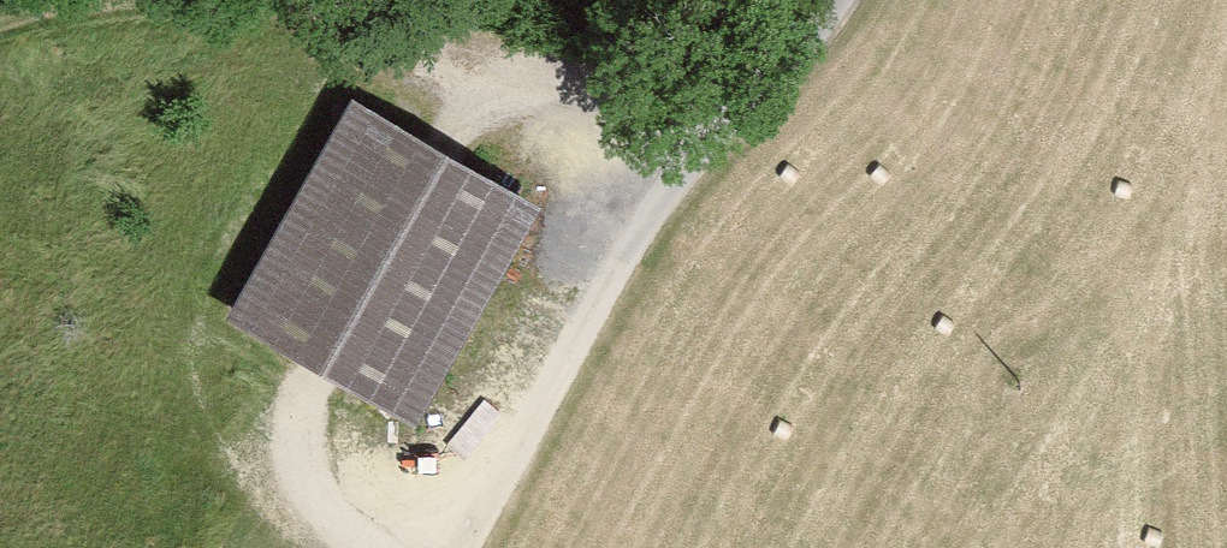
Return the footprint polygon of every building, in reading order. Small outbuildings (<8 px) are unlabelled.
[(349,93),(221,316),(413,424),(541,201),(349,93)]
